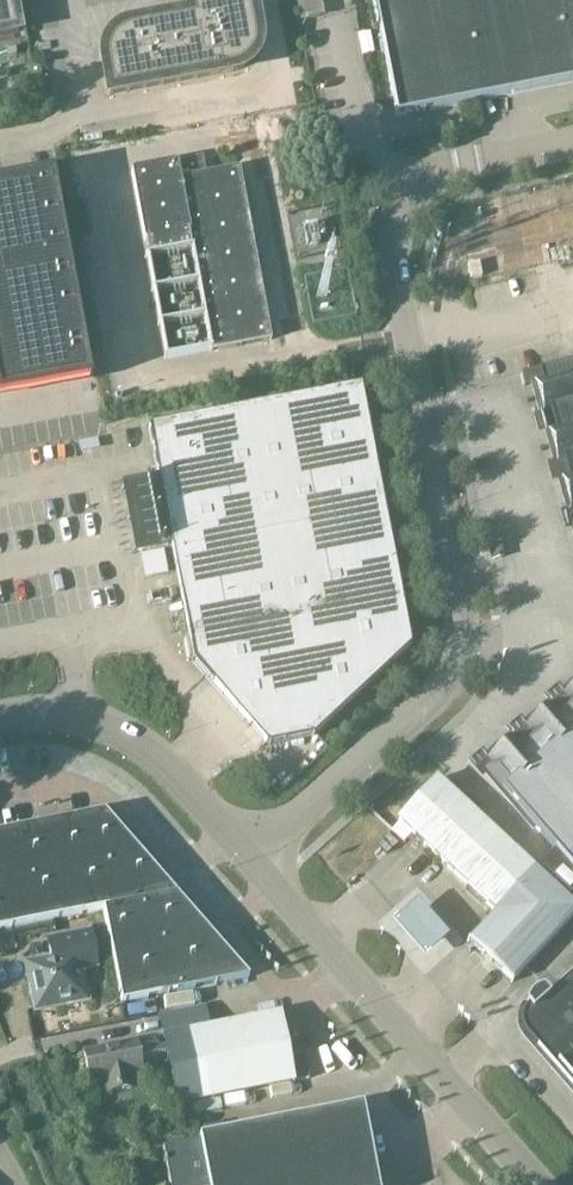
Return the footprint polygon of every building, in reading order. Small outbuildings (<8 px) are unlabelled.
[(18,32),(12,0),(0,0),(0,35),(18,32)] [(190,14),(128,26),(108,39),(103,63),(108,95),(233,72),(253,59),(259,35),(259,34),(252,0),(187,0),(190,14)] [(396,117),(572,82),(572,0),(373,0),(396,117)] [(210,352),(271,341),(238,168),(205,175),(201,158),(130,171),(165,359),(209,351),(210,352)] [(88,369),(55,189),(0,199),(0,385),(88,369)] [(540,371),(539,368),(520,373),(524,387),(530,385),(538,414),(532,415),(537,435),(543,433),(551,462),(545,464),(551,483),(556,482),(564,510),(558,512),(564,531),(570,530),(572,541),(572,362),(540,371)] [(412,648),(402,599),(361,385),(148,427),(158,480),(122,487),(134,551),(170,544),(189,640),(193,662),(266,746),(314,737),(412,648)] [(536,829),(554,850),(572,872),(572,678),(561,688),(557,684),(542,697),(546,702),(523,721),(519,716),(504,730),(508,734),(485,753),(481,749),(466,762),(480,779),(483,776),(531,833),(536,829)] [(572,914),(572,872),(554,850),(535,870),(437,779),(430,786),(423,793),(419,792),(409,802),(410,807),(404,814),(398,822),(414,836),(414,842),(418,845),(423,845),(495,912),(470,940),(512,980),(572,914)] [(103,911),(121,1004),(248,979),(104,813),(0,834),(0,931),(103,911)] [(448,942),(416,906),(391,926),(425,963),(448,942)] [(81,972),(81,971),(98,968),(90,931),(46,939),(50,960),(26,965),(28,972),(36,1012),(87,1002),(81,972)] [(526,1035),(572,1089),(572,972),(546,996),(542,992),(532,995),(526,1004),(528,1007),(525,1010),(522,1015),(521,1020),(522,1026),(523,1031),(526,1035)] [(287,1043),(281,1014),(163,1038),(176,1108),(295,1084),(295,1083),(310,1080),(302,1040),(287,1043)] [(133,1034),(153,1030),(151,1018),(131,1022),(133,1034)] [(139,1061),(158,1057),(155,1041),(136,1044),(136,1043),(84,1053),(90,1085),(107,1081),(109,1093),(131,1089),(128,1077),(142,1074),(139,1061)] [(362,1107),(198,1138),(199,1143),(161,1150),(163,1161),(162,1161),(163,1167),(164,1167),(168,1184),(377,1184),(362,1107)]
